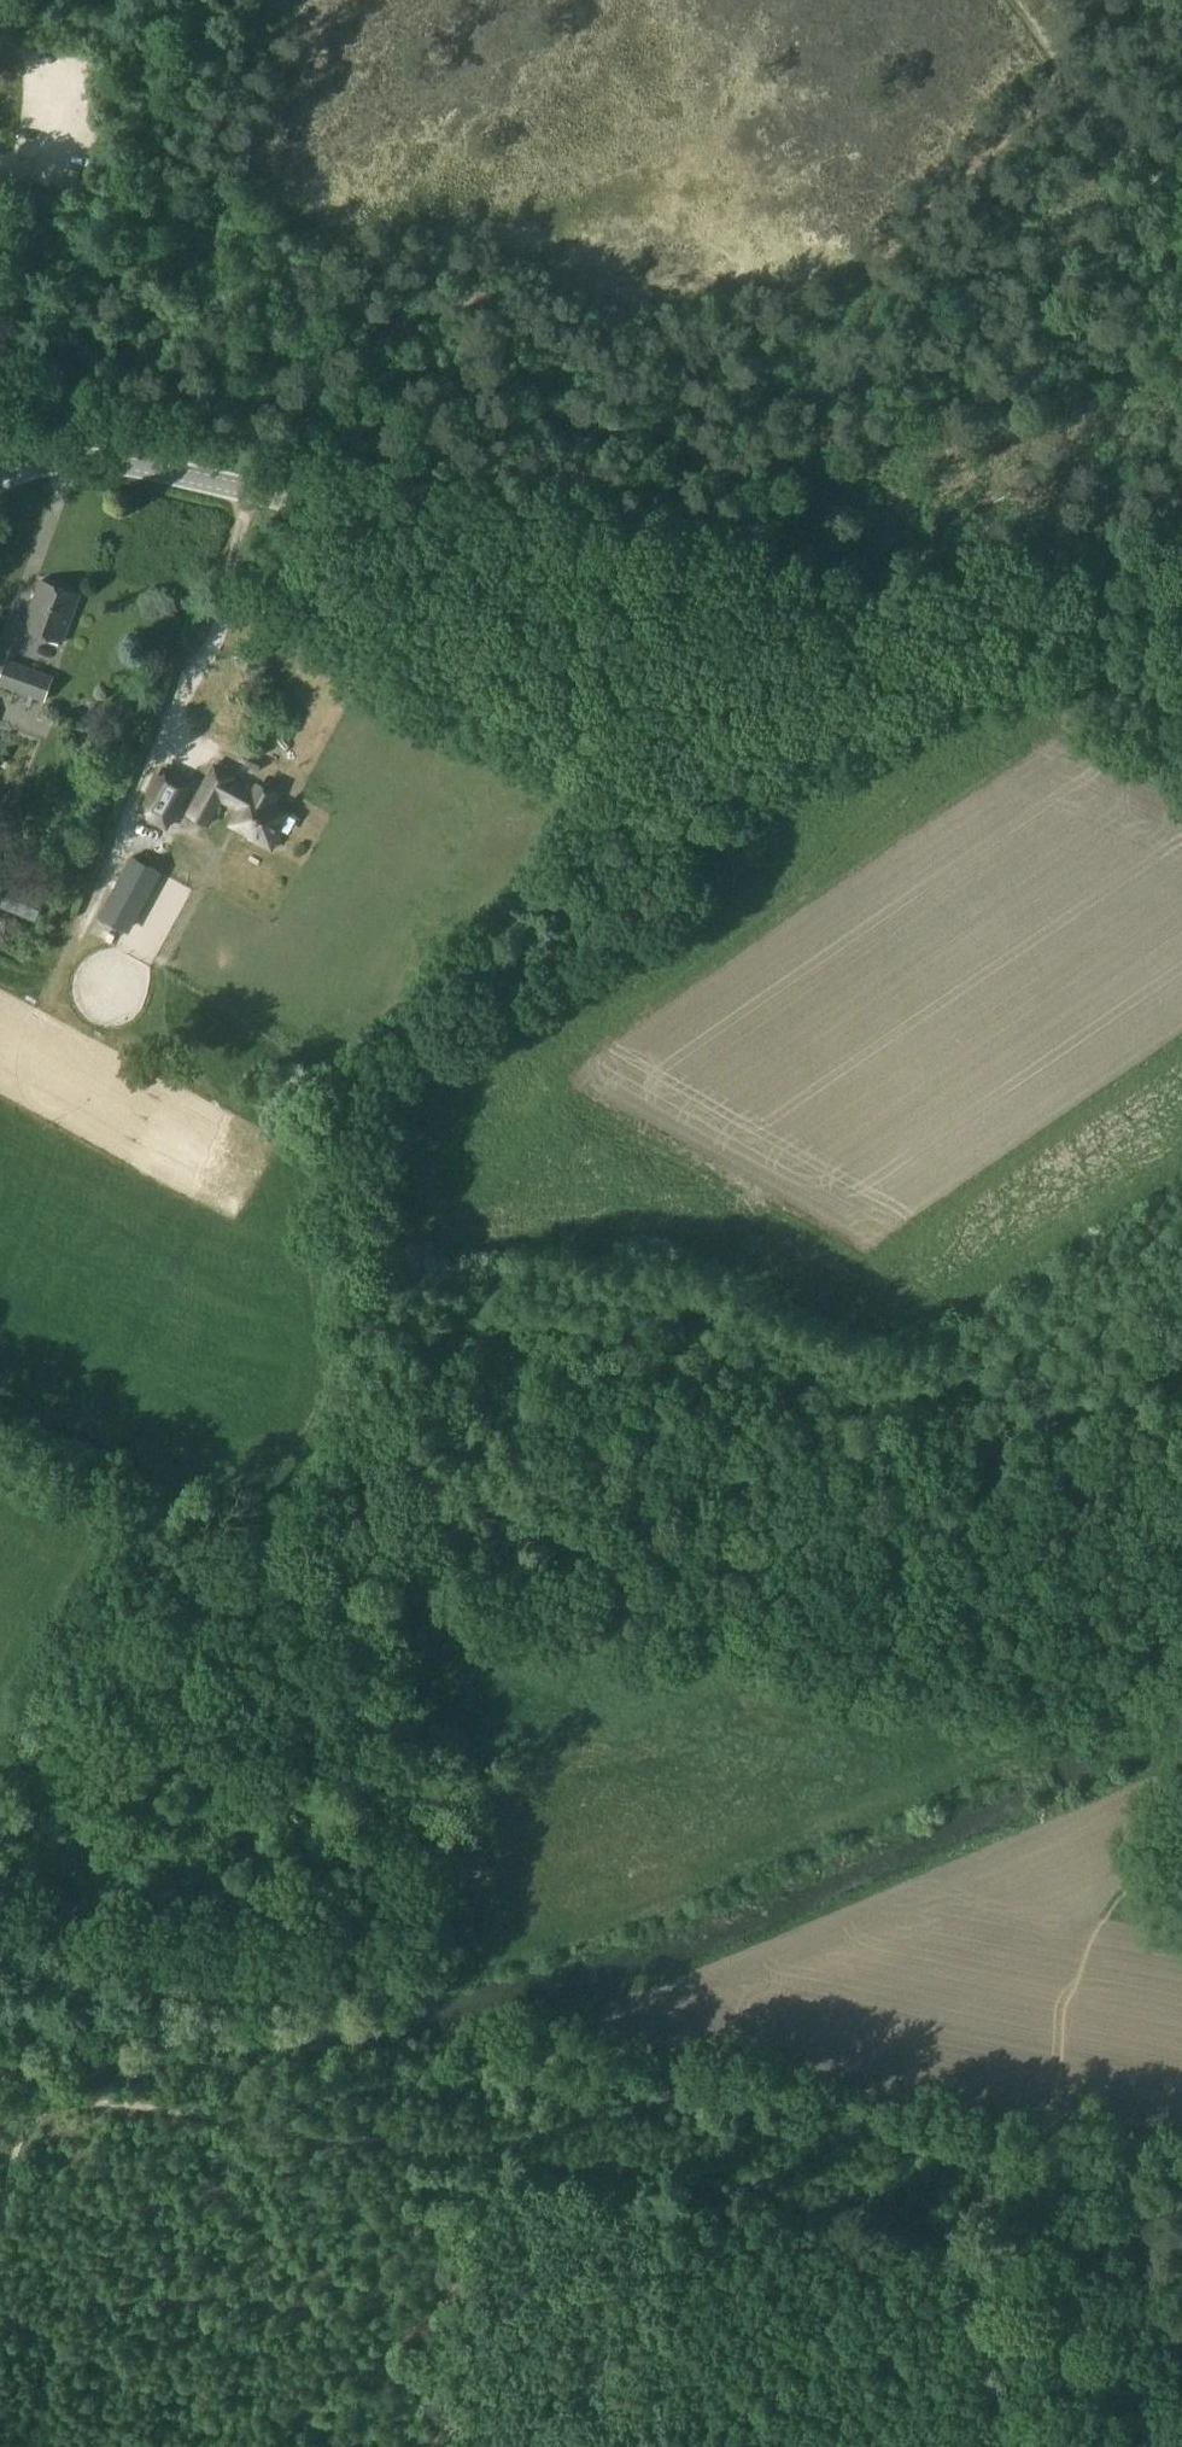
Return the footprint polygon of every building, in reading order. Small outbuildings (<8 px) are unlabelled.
[(80,594),(40,579),(22,628),(62,643),(80,594)] [(43,700),(52,674),(6,659),(0,676),(0,685),(43,700)] [(168,769),(191,781),(213,742),(163,715),(147,745),(174,759),(168,769)] [(213,761),(196,793),(220,806),(223,800),(238,808),(234,816),(254,827),(248,837),(270,849),(280,831),(278,830),(287,813),(275,806),(278,800),(273,797),(276,793),(259,784),(256,788),(251,785),(249,789),(233,780),(236,773),(213,761)] [(140,812),(167,826),(191,782),(164,768),(140,812)] [(125,929),(157,870),(131,856),(99,915),(125,929)] [(44,899),(8,884),(0,902),(0,906),(35,921),(44,899)]
